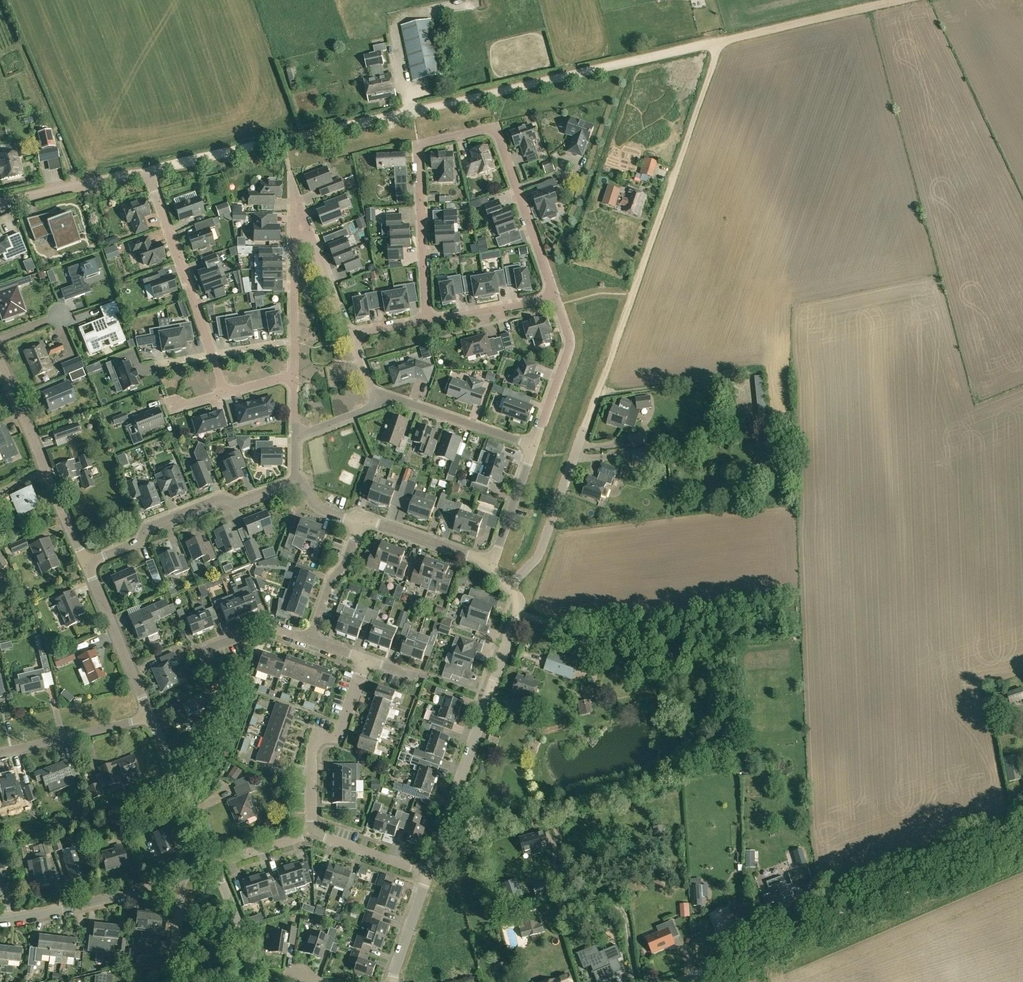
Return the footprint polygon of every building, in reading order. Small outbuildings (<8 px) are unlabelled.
[(410,66),(413,81),(444,74),(431,19),(401,25),(403,32),(404,38),(410,66)] [(386,51),(384,44),(373,47),(374,53),(364,55),(367,68),(371,67),(373,77),(364,79),(369,102),(396,96),(391,73),(383,74),(381,65),(384,64),(381,52),(386,51)] [(287,70),(290,81),(296,79),(294,72),(297,71),(296,67),(287,70)] [(569,151),(582,156),(588,141),(589,142),(594,126),(572,118),(569,126),(566,126),(565,130),(567,133),(566,134),(574,137),(569,151)] [(520,145),(525,157),(537,153),(533,141),(537,139),(532,125),(526,127),(525,125),(518,127),(519,130),(511,132),(516,146),(520,145)] [(53,131),(41,134),(44,149),(56,147),(53,131)] [(16,144),(17,151),(18,158),(28,155),(25,142),(16,144)] [(464,163),(468,175),(479,171),(480,174),(495,169),(487,146),(472,151),(474,159),(464,163)] [(37,152),(39,162),(59,157),(57,148),(37,152)] [(2,179),(22,175),(17,151),(0,155),(0,174),(2,179)] [(438,168),(439,182),(453,181),(452,168),(454,167),(453,153),(432,154),(433,169),(438,168)] [(396,184),(396,185),(408,185),(408,184),(407,184),(405,154),(377,155),(378,168),(396,167),(397,184),(396,184)] [(640,173),(653,177),(658,161),(645,157),(640,173)] [(542,164),(546,174),(555,170),(552,160),(542,164)] [(661,170),(669,171),(670,164),(662,163),(661,170)] [(325,186),(328,194),(344,187),(341,179),(333,182),(327,167),(305,176),(311,191),(325,186)] [(60,168),(52,170),(54,180),(62,179),(60,168)] [(249,204),(271,204),(271,199),(273,197),(281,197),(281,182),(275,182),(275,180),(273,178),(269,178),(268,180),(267,182),(261,182),(261,188),(259,188),(258,190),(258,194),(249,194),(249,204)] [(552,219),(557,217),(558,215),(557,214),(558,213),(555,204),(558,203),(553,188),(559,186),(556,179),(541,184),(543,191),(533,194),(538,210),(540,210),(543,219),(549,216),(550,218),(552,219)] [(639,216),(646,195),(630,190),(627,198),(619,195),(620,190),(609,186),(603,203),(615,206),(616,202),(625,206),(624,211),(639,216)] [(318,212),(323,225),(343,217),(340,210),(350,206),(346,195),(329,202),(331,207),(318,212)] [(406,195),(398,196),(398,204),(407,203),(406,195)] [(174,205),(180,221),(204,212),(199,197),(174,205)] [(131,221),(136,233),(148,229),(143,217),(150,215),(145,199),(131,204),(130,203),(123,205),(124,206),(122,207),(124,211),(122,214),(124,217),(126,219),(128,222),(131,221)] [(488,227),(495,224),(513,219),(510,208),(500,211),(497,201),(485,205),(488,213),(492,212),(493,214),(492,214),(493,217),(486,219),(488,227)] [(217,208),(219,215),(231,211),(227,202),(221,204),(222,207),(217,208)] [(367,209),(367,222),(377,221),(376,208),(367,209)] [(436,222),(436,234),(455,233),(455,222),(453,222),(453,219),(458,219),(457,210),(445,211),(445,222),(436,222)] [(43,224),(30,229),(34,240),(35,240),(51,234),(54,241),(77,233),(83,231),(77,216),(72,218),(70,213),(64,216),(62,211),(56,212),(57,214),(41,219),(43,224)] [(254,241),(279,241),(279,225),(268,225),(268,215),(254,215),(254,225),(254,241)] [(383,238),(392,238),(410,237),(410,225),(400,226),(400,215),(387,215),(387,224),(382,225),(383,238)] [(200,250),(202,250),(206,249),(207,247),(206,245),(214,243),(209,229),(215,227),(219,225),(218,224),(219,223),(217,217),(212,219),(197,224),(200,232),(188,236),(193,250),(199,248),(200,250)] [(356,221),(360,230),(367,227),(363,218),(356,221)] [(513,219),(495,224),(499,236),(500,235),(501,237),(497,239),(500,247),(512,243),(508,233),(517,229),(513,219)] [(329,246),(334,256),(351,249),(347,239),(346,239),(345,237),(349,236),(347,229),(335,234),(338,242),(329,246)] [(3,254),(4,257),(7,256),(9,260),(19,256),(18,253),(25,250),(26,253),(27,252),(19,233),(7,238),(6,237),(1,239),(0,237),(0,255),(3,254)] [(446,245),(447,254),(455,253),(454,244),(456,244),(455,233),(436,234),(437,245),(446,245)] [(118,243),(116,237),(105,241),(107,247),(118,243)] [(148,263),(149,266),(161,261),(160,258),(165,257),(160,242),(151,246),(148,237),(129,244),(132,253),(139,251),(144,264),(148,263)] [(389,251),(389,260),(402,260),(401,249),(411,248),(410,237),(392,238),(392,249),(393,249),(394,251),(389,251)] [(104,250),(108,260),(115,258),(112,247),(104,250)] [(255,254),(255,269),(262,269),(281,269),(281,258),(272,258),(272,249),(259,249),(259,254),(255,254)] [(351,249),(334,256),(338,267),(347,263),(350,272),(357,269),(354,260),(355,260),(351,249)] [(207,269),(198,272),(202,283),(224,275),(219,263),(218,263),(215,255),(203,259),(207,269)] [(67,268),(74,287),(69,289),(73,298),(75,297),(75,298),(84,294),(84,293),(90,291),(88,284),(85,285),(81,276),(83,275),(85,280),(99,275),(97,270),(102,269),(98,257),(67,268)] [(27,271),(35,268),(31,260),(23,263),(27,271)] [(523,290),(523,291),(525,291),(527,291),(530,291),(532,290),(531,285),(530,285),(527,270),(520,271),(518,266),(506,268),(508,283),(517,281),(519,290),(523,290)] [(255,269),(255,283),(258,283),(258,290),(264,290),(272,290),(272,281),(281,281),(281,269),(262,269),(255,269)] [(484,277),(488,298),(490,297),(492,297),(493,296),(495,296),(495,295),(499,294),(497,285),(506,283),(504,270),(495,272),(495,275),(484,277)] [(177,290),(171,275),(159,279),(157,272),(142,277),(144,285),(149,283),(154,298),(157,297),(159,299),(163,297),(163,295),(177,290)] [(224,275),(202,283),(206,294),(215,291),(217,298),(225,295),(222,288),(228,286),(224,275)] [(442,301),(443,306),(445,305),(447,305),(448,305),(450,304),(451,303),(451,302),(456,301),(454,292),(463,291),(460,276),(448,278),(448,283),(441,285),(444,300),(442,301)] [(487,298),(488,298),(484,277),(473,279),(472,276),(463,278),(465,290),(474,289),(476,298),(480,297),(480,298),(482,298),(484,298),(485,298),(487,298)] [(14,319),(13,317),(26,312),(17,288),(23,286),(20,280),(2,286),(4,291),(0,293),(0,313),(2,320),(4,320),(5,323),(14,319)] [(243,285),(244,293),(251,292),(250,284),(243,285)] [(394,287),(395,293),(399,314),(400,313),(401,313),(403,312),(404,312),(406,311),(406,310),(410,309),(408,300),(417,299),(414,284),(406,285),(394,287)] [(383,292),(374,293),(377,306),(385,304),(387,313),(391,312),(391,313),(393,314),(395,314),(396,314),(398,314),(399,314),(395,293),(384,295),(383,292)] [(356,316),(357,321),(359,320),(360,320),(362,320),(363,319),(365,318),(365,317),(369,316),(368,307),(377,306),(374,293),(366,294),(366,298),(354,300),(357,315),(356,316)] [(94,353),(101,350),(101,349),(103,348),(101,342),(108,339),(111,346),(125,341),(115,314),(119,313),(114,302),(100,308),(105,320),(98,323),(97,320),(91,323),(97,339),(85,344),(88,350),(90,350),(91,353),(93,352),(94,353)] [(269,309),(257,311),(259,326),(268,325),(270,334),(274,333),(274,334),(276,334),(278,334),(279,334),(281,334),(283,334),(282,329),(281,329),(278,313),(278,306),(269,309)] [(91,311),(93,321),(101,319),(99,309),(91,311)] [(238,320),(241,341),(242,341),(244,340),(245,340),(247,339),(248,338),(248,337),(252,337),(251,328),(259,326),(257,311),(245,313),(244,319),(238,320)] [(240,341),(241,341),(238,320),(237,314),(216,318),(219,333),(228,332),(229,341),(234,340),(234,341),(235,341),(237,341),(239,341),(240,341)] [(537,337),(539,347),(552,343),(549,334),(551,333),(551,332),(552,330),(551,326),(549,325),(547,317),(538,320),(538,319),(531,321),(532,322),(523,324),(528,340),(537,337)] [(190,323),(170,326),(175,353),(182,350),(181,349),(186,348),(184,339),(193,338),(190,323)] [(167,351),(167,353),(169,353),(171,353),(172,353),(175,353),(170,326),(150,330),(152,345),(161,343),(163,352),(167,351)] [(502,335),(506,349),(513,347),(509,333),(502,335)] [(487,356),(488,358),(499,355),(494,338),(487,340),(486,335),(463,342),(467,357),(480,353),(481,357),(487,356)] [(146,346),(144,336),(135,338),(137,347),(146,346)] [(52,369),(48,357),(53,354),(54,354),(56,353),(57,353),(64,350),(61,344),(50,348),(45,350),(42,344),(24,352),(34,376),(52,369)] [(427,358),(432,357),(428,345),(423,346),(427,358)] [(80,357),(60,364),(65,375),(84,368),(80,357)] [(390,369),(395,385),(416,378),(428,382),(434,366),(416,361),(415,360),(413,359),(409,360),(408,362),(408,363),(390,369)] [(119,366),(117,360),(105,364),(110,376),(116,374),(123,392),(130,389),(130,391),(137,388),(136,386),(138,386),(135,378),(137,377),(134,369),(132,370),(129,362),(119,366)] [(514,384),(535,391),(540,377),(533,375),(537,365),(524,360),(520,370),(517,369),(515,376),(517,377),(514,384)] [(69,375),(72,381),(85,376),(82,369),(69,375)] [(490,372),(487,379),(494,382),(496,374),(490,372)] [(754,381),(759,431),(771,430),(766,380),(765,380),(764,375),(753,376),(754,381)] [(472,402),(481,405),(486,390),(481,388),(483,383),(470,378),(468,384),(454,379),(452,384),(449,383),(446,391),(449,392),(448,394),(459,398),(458,400),(472,404),(472,402)] [(68,383),(43,394),(48,407),(58,403),(60,406),(76,399),(68,383)] [(502,414),(528,423),(534,406),(521,402),(524,395),(505,388),(505,389),(503,388),(501,392),(500,392),(500,393),(503,394),(503,396),(508,397),(502,414)] [(619,407),(613,405),(607,423),(623,429),(625,424),(634,428),(637,419),(634,418),(637,410),(652,408),(650,395),(635,397),(636,400),(632,400),(631,402),(622,399),(620,404),(621,404),(619,407)] [(235,407),(240,423),(276,413),(272,397),(235,407)] [(158,408),(134,418),(136,425),(133,426),(136,433),(139,431),(140,433),(164,423),(161,416),(163,415),(161,409),(159,410),(158,408)] [(192,419),(197,435),(226,426),(222,411),(192,419)] [(112,418),(115,425),(128,420),(126,413),(112,418)] [(396,451),(404,454),(407,443),(409,438),(402,436),(407,420),(395,416),(393,421),(390,420),(382,441),(397,446),(396,451)] [(52,432),(55,440),(81,431),(78,423),(52,432)] [(418,453),(432,458),(438,442),(431,439),(434,430),(420,425),(414,442),(421,444),(418,453)] [(3,461),(4,460),(10,457),(18,454),(6,426),(0,429),(0,454),(3,461)] [(628,435),(629,446),(647,445),(646,433),(628,435)] [(438,456),(453,462),(461,439),(445,434),(438,456)] [(227,439),(230,447),(237,445),(234,436),(227,439)] [(236,437),(241,450),(250,447),(250,437),(236,437)] [(197,481),(200,489),(212,484),(207,472),(213,470),(214,471),(204,445),(198,442),(198,443),(199,443),(194,453),(199,464),(191,467),(194,473),(192,475),(194,481),(197,481)] [(261,454),(261,465),(282,465),(282,449),(272,449),(272,442),(256,442),(256,454),(261,454)] [(631,451),(632,462),(653,460),(652,449),(651,449),(651,446),(641,447),(641,450),(631,451)] [(482,452),(479,463),(503,472),(504,467),(507,468),(509,461),(500,458),(502,452),(498,451),(487,447),(485,453),(482,452)] [(223,473),(228,484),(243,478),(238,467),(244,465),(239,451),(228,456),(230,460),(224,462),(228,471),(223,473)] [(80,476),(84,488),(93,484),(89,471),(87,471),(86,469),(92,467),(87,454),(79,457),(80,462),(75,464),(74,459),(56,465),(62,482),(80,476)] [(117,456),(121,467),(128,464),(125,454),(117,456)] [(378,506),(379,506),(387,481),(381,479),(381,478),(377,477),(377,478),(375,477),(380,463),(380,460),(373,458),(372,460),(369,467),(364,483),(373,486),(368,500),(372,502),(378,506)] [(369,467),(372,460),(366,458),(364,465),(369,467)] [(169,490),(172,498),(187,492),(177,467),(175,467),(173,462),(164,466),(166,471),(162,472),(164,477),(157,479),(162,492),(169,490)] [(454,477),(455,477),(459,466),(452,463),(448,475),(454,477)] [(472,482),(485,487),(488,479),(501,484),(504,477),(501,476),(503,472),(479,463),(472,482)] [(582,494),(600,501),(602,495),(606,497),(609,490),(604,488),(606,483),(611,485),(613,478),(614,478),(617,469),(602,463),(598,473),(600,473),(598,479),(589,476),(582,494)] [(141,496),(146,510),(160,504),(152,484),(139,489),(136,480),(127,484),(132,499),(141,496)] [(386,506),(389,508),(395,491),(391,489),(393,483),(387,481),(379,506),(386,506)] [(404,496),(409,483),(403,481),(398,496),(403,498),(404,496)] [(409,481),(409,483),(404,496),(411,498),(417,484),(409,481)] [(450,490),(458,493),(461,486),(453,483),(450,490)] [(12,496),(20,515),(38,507),(30,488),(12,496)] [(418,519),(418,520),(427,495),(420,492),(416,491),(414,497),(408,514),(412,515),(418,519)] [(437,507),(444,510),(448,495),(447,495),(447,492),(443,491),(442,493),(437,507)] [(426,520),(429,521),(435,505),(437,498),(427,495),(418,520),(426,520)] [(461,530),(466,531),(472,515),(460,511),(463,503),(457,501),(452,514),(458,516),(453,530),(460,532),(461,530)] [(263,530),(266,536),(274,533),(271,526),(265,511),(243,520),(249,535),(263,530)] [(469,535),(477,538),(481,524),(487,526),(491,515),(479,511),(477,517),(472,515),(466,531),(470,533),(469,535)] [(495,519),(491,526),(497,529),(500,521),(495,519)] [(301,551),(305,540),(312,521),(311,521),(304,521),(300,520),(295,534),(290,532),(284,547),(290,549),(291,548),(294,549),(295,547),(301,551)] [(311,557),(317,559),(322,543),(316,541),(321,527),(318,526),(312,521),(305,540),(311,542),(309,547),(314,548),(311,557)] [(224,546),(227,553),(243,547),(238,534),(232,537),(228,526),(214,532),(217,539),(215,540),(219,548),(224,546)] [(30,546),(42,574),(59,566),(51,547),(52,547),(48,538),(30,546)] [(202,557),(205,563),(215,559),(211,547),(204,550),(200,538),(186,543),(193,561),(202,557)] [(4,548),(8,557),(29,548),(24,539),(9,545),(9,546),(4,548)] [(243,543),(251,563),(262,558),(254,539),(243,543)] [(381,562),(388,564),(394,548),(382,544),(378,554),(372,552),(367,566),(379,570),(381,562)] [(405,552),(394,548),(388,564),(385,572),(403,578),(408,564),(401,562),(405,552)] [(160,556),(167,575),(173,573),(173,574),(175,575),(189,570),(184,557),(179,559),(177,558),(174,551),(160,556)] [(145,562),(151,577),(158,574),(153,559),(145,562)] [(425,577),(432,579),(437,563),(426,559),(422,569),(416,567),(411,581),(423,585),(425,577)] [(449,567),(437,563),(432,579),(428,590),(435,592),(436,590),(447,594),(452,579),(445,577),(449,567)] [(291,580),(312,587),(316,577),(300,571),(302,566),(296,564),(291,580)] [(120,591),(123,597),(134,592),(133,592),(132,590),(135,583),(137,582),(138,583),(132,568),(111,577),(118,592),(120,591)] [(161,574),(155,578),(159,585),(166,581),(161,574)] [(459,574),(456,584),(464,586),(467,577),(459,574)] [(245,579),(247,586),(250,592),(256,590),(251,577),(245,579)] [(287,590),(308,597),(312,587),(291,580),(287,590)] [(234,594),(228,597),(237,618),(247,614),(241,598),(237,590),(234,583),(231,585),(232,588),(235,594),(234,594)] [(388,595),(389,593),(384,583),(382,583),(379,592),(388,595)] [(198,587),(200,593),(206,590),(204,584),(198,587)] [(250,592),(247,586),(237,590),(241,598),(247,614),(257,609),(251,594),(250,592)] [(397,586),(393,597),(400,600),(404,588),(397,586)] [(463,607),(489,616),(493,605),(488,603),(491,595),(471,588),(468,597),(464,596),(462,597),(460,603),(461,606),(463,607)] [(289,602),(305,608),(308,597),(287,590),(286,594),(292,596),(289,602)] [(65,620),(68,627),(80,622),(78,617),(85,614),(81,604),(78,606),(72,591),(62,595),(63,597),(55,600),(63,621),(65,620)] [(377,600),(379,594),(372,592),(370,598),(377,600)] [(221,607),(226,622),(237,618),(228,597),(222,599),(214,602),(216,609),(221,607)] [(388,598),(386,605),(392,607),(395,600),(388,598)] [(278,617),(286,619),(288,614),(301,618),(305,608),(289,602),(278,599),(277,611),(275,615),(278,617)] [(129,616),(139,639),(157,632),(152,622),(158,619),(170,615),(170,613),(176,610),(173,604),(167,606),(164,601),(153,606),(129,616)] [(347,635),(355,613),(354,613),(355,610),(345,607),(339,605),(335,616),(341,618),(336,632),(347,635)] [(193,609),(196,616),(197,616),(203,631),(213,627),(207,612),(205,612),(203,606),(193,609)] [(446,609),(438,607),(436,612),(444,615),(446,609)] [(460,625),(478,632),(481,624),(486,626),(489,616),(463,607),(460,617),(462,618),(460,625)] [(363,621),(369,623),(374,610),(368,608),(365,616),(355,613),(347,635),(357,639),(363,623),(362,623),(363,621)] [(197,616),(196,616),(187,620),(182,609),(176,611),(182,624),(187,622),(193,635),(203,631),(197,616)] [(379,646),(387,626),(387,625),(384,623),(380,622),(376,621),(379,612),(374,610),(369,623),(371,624),(370,628),(373,629),(369,643),(379,646)] [(396,626),(403,628),(408,613),(402,610),(396,626)] [(441,624),(450,627),(453,620),(444,617),(441,624)] [(401,654),(412,658),(420,634),(409,630),(411,625),(405,623),(401,635),(407,637),(401,654)] [(441,625),(439,631),(438,632),(449,636),(451,628),(441,625)] [(379,646),(390,650),(395,635),(394,634),(396,629),(387,626),(379,646)] [(412,658),(422,661),(428,644),(434,646),(438,634),(437,634),(439,631),(434,629),(433,633),(432,632),(430,637),(420,634),(412,658)] [(21,691),(22,694),(44,689),(41,675),(44,674),(50,673),(46,656),(45,656),(40,634),(35,635),(40,657),(43,669),(17,675),(19,680),(14,681),(17,692),(21,691)] [(575,649),(598,656),(602,642),(579,634),(575,649)] [(450,654),(454,655),(473,662),(477,651),(472,650),(474,642),(456,636),(453,644),(450,654)] [(53,659),(57,668),(76,659),(72,650),(70,651),(69,648),(56,654),(56,656),(53,657),(54,659),(53,659)] [(565,676),(571,678),(577,661),(572,659),(574,655),(557,649),(556,653),(550,651),(544,669),(565,677),(565,676)] [(79,658),(90,683),(104,677),(97,661),(98,660),(94,651),(79,658)] [(152,669),(162,692),(178,685),(168,662),(176,659),(173,652),(159,658),(162,664),(152,669)] [(256,671),(268,675),(274,656),(262,652),(256,671)] [(442,676),(450,679),(452,674),(462,678),(465,670),(470,672),(473,662),(454,655),(451,665),(447,663),(444,671),(442,676)] [(279,678),(280,675),(285,659),(274,656),(268,675),(279,678)] [(280,675),(292,679),(298,660),(287,656),(285,659),(280,675)] [(578,668),(596,674),(599,663),(582,657),(578,668)] [(292,679),(303,682),(309,664),(298,660),(292,679)] [(303,682),(314,686),(321,667),(309,664),(303,682)] [(314,686),(326,690),(332,671),(321,667),(314,686)] [(513,692),(534,699),(540,682),(519,675),(513,692)] [(218,682),(217,680),(209,681),(210,685),(211,690),(219,688),(218,682)] [(379,686),(376,697),(392,703),(394,696),(400,698),(402,694),(396,692),(379,686)] [(435,693),(443,696),(445,690),(437,687),(435,693)] [(1010,704),(1022,699),(1022,693),(1021,687),(1006,692),(1010,704)] [(175,697),(178,703),(185,700),(182,694),(175,697)] [(194,726),(195,725),(208,719),(204,711),(205,710),(208,709),(209,710),(213,708),(212,707),(207,697),(188,705),(187,703),(183,705),(182,705),(181,705),(183,709),(175,712),(179,720),(181,724),(188,721),(189,721),(189,722),(190,722),(191,725),(190,726),(191,727),(194,726)] [(376,697),(372,706),(395,714),(396,711),(390,709),(392,703),(376,697)] [(442,707),(458,713),(462,702),(445,697),(442,707)] [(578,701),(580,715),(594,713),(592,699),(578,701)] [(272,715),(291,721),(295,710),(276,703),(272,715)] [(372,706),(369,717),(385,723),(387,717),(393,719),(395,714),(372,706)] [(429,722),(443,726),(445,720),(455,723),(458,713),(442,707),(440,713),(433,711),(429,722)] [(268,726),(287,733),(291,721),(272,715),(268,726)] [(369,717),(365,727),(388,735),(389,731),(383,729),(385,723),(369,717)] [(421,728),(429,731),(431,725),(423,722),(421,728)] [(264,737),(283,744),(287,733),(268,726),(264,737)] [(362,738),(378,743),(380,737),(386,739),(388,735),(365,727),(362,738)] [(430,743),(446,748),(450,738),(433,732),(430,743)] [(260,749),(279,755),(283,744),(264,737),(260,749)] [(375,754),(381,756),(382,752),(376,750),(378,743),(362,738),(358,748),(375,754)] [(240,751),(246,753),(249,745),(243,743),(242,745),(240,751)] [(413,755),(429,760),(431,754),(443,759),(446,748),(430,743),(426,753),(415,749),(413,755)] [(256,760),(275,767),(279,755),(260,749),(256,760)] [(407,754),(401,752),(398,760),(404,762),(407,754)] [(99,768),(106,787),(118,782),(113,769),(120,767),(124,778),(140,772),(133,755),(99,768)] [(1004,758),(1009,781),(1022,778),(1017,755),(1004,758)] [(417,778),(434,784),(438,773),(428,770),(431,763),(413,756),(410,764),(415,766),(414,769),(420,772),(417,778)] [(46,785),(49,793),(74,784),(72,778),(79,775),(75,763),(67,766),(66,761),(34,773),(37,781),(43,779),(45,786),(46,785)] [(332,770),(332,781),(356,781),(356,764),(344,764),(344,770),(332,770)] [(228,775),(236,780),(242,771),(235,766),(228,775)] [(0,780),(0,810),(4,809),(2,804),(25,799),(19,782),(15,783),(14,777),(0,780)] [(401,792),(418,798),(421,791),(430,794),(434,784),(417,778),(415,784),(408,782),(407,785),(404,784),(401,792)] [(227,802),(236,822),(246,817),(247,819),(258,814),(249,793),(256,790),(252,780),(247,782),(233,788),(238,798),(227,802)] [(332,792),(356,792),(356,781),(332,781),(332,792)] [(86,787),(91,800),(103,795),(99,782),(86,787)] [(32,786),(25,787),(28,801),(35,800),(32,786)] [(343,809),(356,809),(356,798),(356,792),(332,792),(332,803),(343,803),(343,809)] [(373,830),(384,833),(390,817),(379,813),(382,805),(375,803),(370,818),(377,820),(373,830)] [(114,809),(107,812),(109,817),(117,814),(114,809)] [(398,828),(405,830),(410,815),(402,812),(398,811),(395,819),(390,817),(384,833),(394,837),(398,828)] [(407,841),(419,845),(425,829),(418,827),(422,817),(410,813),(410,815),(405,830),(410,832),(407,841)] [(111,824),(115,833),(123,830),(118,815),(103,820),(105,826),(111,824)] [(153,834),(161,854),(174,849),(168,836),(174,833),(169,822),(164,824),(166,829),(160,831),(153,834)] [(663,835),(662,826),(654,827),(655,836),(663,835)] [(543,833),(520,839),(523,851),(529,849),(529,851),(533,850),(534,854),(541,852),(539,848),(547,846),(543,833)] [(51,841),(55,851),(62,849),(58,838),(51,841)] [(11,839),(2,840),(2,848),(11,847),(11,839)] [(44,850),(45,852),(46,855),(53,852),(53,851),(49,841),(42,844),(38,845),(40,851),(44,850)] [(101,852),(106,870),(126,864),(122,848),(121,844),(114,846),(114,848),(101,852)] [(806,863),(802,849),(794,852),(798,866),(806,863)] [(746,851),(746,868),(756,868),(755,850),(746,851)] [(63,855),(71,880),(85,876),(77,851),(63,855)] [(33,869),(37,886),(54,883),(53,874),(50,875),(47,858),(46,858),(45,852),(35,854),(36,860),(28,861),(30,870),(33,869)] [(0,854),(0,869),(9,867),(5,853),(0,854)] [(299,863),(288,867),(294,888),(295,887),(295,889),(306,885),(305,884),(311,882),(308,871),(302,873),(299,863)] [(788,873),(792,886),(812,879),(807,864),(792,869),(793,872),(788,873)] [(328,883),(334,885),(339,869),(328,865),(325,874),(319,872),(315,884),(326,887),(328,883)] [(274,882),(278,895),(279,898),(280,901),(287,899),(284,891),(294,888),(288,867),(277,870),(280,880),(274,882)] [(342,897),(347,899),(353,884),(347,882),(350,873),(339,869),(334,885),(344,889),(342,897)] [(273,900),(279,898),(278,895),(274,882),(268,884),(265,874),(253,878),(259,894),(261,900),(272,897),(273,900)] [(384,888),(382,894),(398,900),(402,888),(392,885),(394,879),(380,874),(376,885),(384,888)] [(774,903),(776,908),(793,902),(791,895),(794,894),(790,884),(787,886),(785,881),(785,882),(783,876),(767,882),(769,888),(768,888),(771,894),(763,897),(766,906),(774,903)] [(240,892),(244,906),(251,904),(261,901),(261,900),(259,894),(253,878),(242,881),(245,891),(240,892)] [(513,882),(501,886),(508,903),(519,899),(513,882)] [(547,882),(533,886),(536,896),(550,892),(547,882)] [(690,886),(691,907),(703,906),(702,885),(690,886)] [(368,909),(382,914),(384,908),(394,912),(398,900),(382,894),(379,901),(372,898),(368,909)] [(265,904),(267,912),(279,909),(277,901),(265,904)] [(710,914),(719,939),(736,932),(727,908),(710,914)] [(141,938),(146,939),(149,913),(138,912),(136,931),(141,932),(141,938)] [(369,932),(385,938),(389,926),(379,923),(381,917),(367,912),(363,923),(371,926),(369,932)] [(149,913),(146,939),(151,939),(152,932),(164,934),(166,917),(162,916),(162,914),(149,913)] [(517,919),(523,938),(545,932),(542,922),(541,922),(539,913),(517,919)] [(103,956),(106,925),(94,924),(93,936),(89,936),(88,946),(97,947),(96,955),(97,955),(96,963),(102,964),(103,956)] [(646,938),(653,953),(674,944),(666,924),(657,927),(659,932),(646,938)] [(103,956),(109,956),(110,944),(117,945),(119,927),(106,925),(103,956)] [(270,952),(285,954),(287,944),(293,945),(296,929),(285,927),(284,933),(273,931),(270,952)] [(327,934),(335,936),(337,930),(329,927),(327,934)] [(304,952),(320,958),(327,936),(311,931),(304,952)] [(354,947),(369,952),(371,946),(381,950),(385,938),(369,932),(366,939),(358,936),(354,947)] [(27,973),(32,974),(33,966),(36,967),(37,962),(41,962),(42,956),(49,957),(51,936),(40,935),(38,948),(30,947),(27,968),(27,973)] [(63,938),(51,936),(49,957),(55,957),(55,963),(60,963),(63,938)] [(76,939),(63,938),(60,963),(67,964),(68,958),(80,959),(81,951),(75,950),(76,939)] [(118,950),(125,951),(125,949),(126,938),(119,938),(118,950)] [(604,949),(603,950),(604,951),(597,954),(594,947),(596,946),(596,945),(576,954),(577,954),(578,954),(584,969),(591,966),(593,971),(591,972),(592,973),(594,972),(598,981),(607,981),(615,978),(616,979),(614,972),(621,969),(617,959),(621,957),(616,945),(604,950),(604,949)] [(7,966),(7,961),(9,948),(0,947),(0,966),(1,966),(0,972),(6,973),(7,966)] [(7,961),(8,961),(20,962),(21,949),(9,948),(7,961)] [(125,949),(125,951),(124,962),(131,962),(133,950),(125,949)] [(365,974),(372,977),(376,965),(366,961),(368,955),(354,950),(349,962),(358,964),(355,971),(356,971),(355,973),(364,976),(365,974)] [(141,962),(157,964),(158,957),(140,955),(139,962),(141,962)] [(500,981),(511,981),(508,969),(507,963),(496,965),(500,981)]
